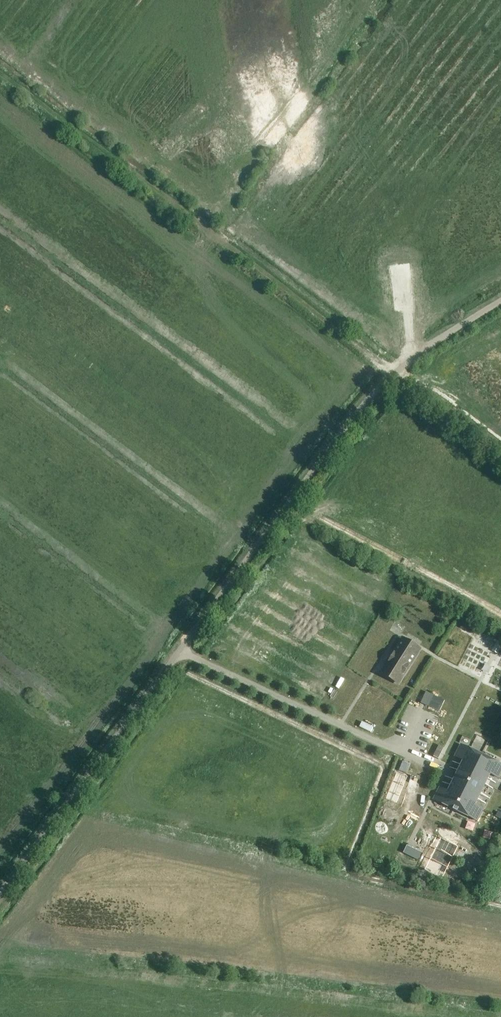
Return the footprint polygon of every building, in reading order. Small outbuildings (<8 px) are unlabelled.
[(371,564),(367,568),(376,576),(380,572),(371,564)] [(397,685),(402,678),(420,649),(403,639),(380,674),(397,685)] [(445,701),(426,692),(421,703),(440,712),(445,701)] [(455,757),(463,761),(447,792),(439,788),(433,800),(477,821),(482,809),(474,805),(490,774),(498,778),(500,772),(500,765),(460,745),(455,757)] [(400,784),(389,779),(382,799),(393,803),(400,784)] [(412,845),(409,854),(427,860),(430,850),(412,845)] [(432,847),(426,861),(436,865),(441,850),(432,847)]
